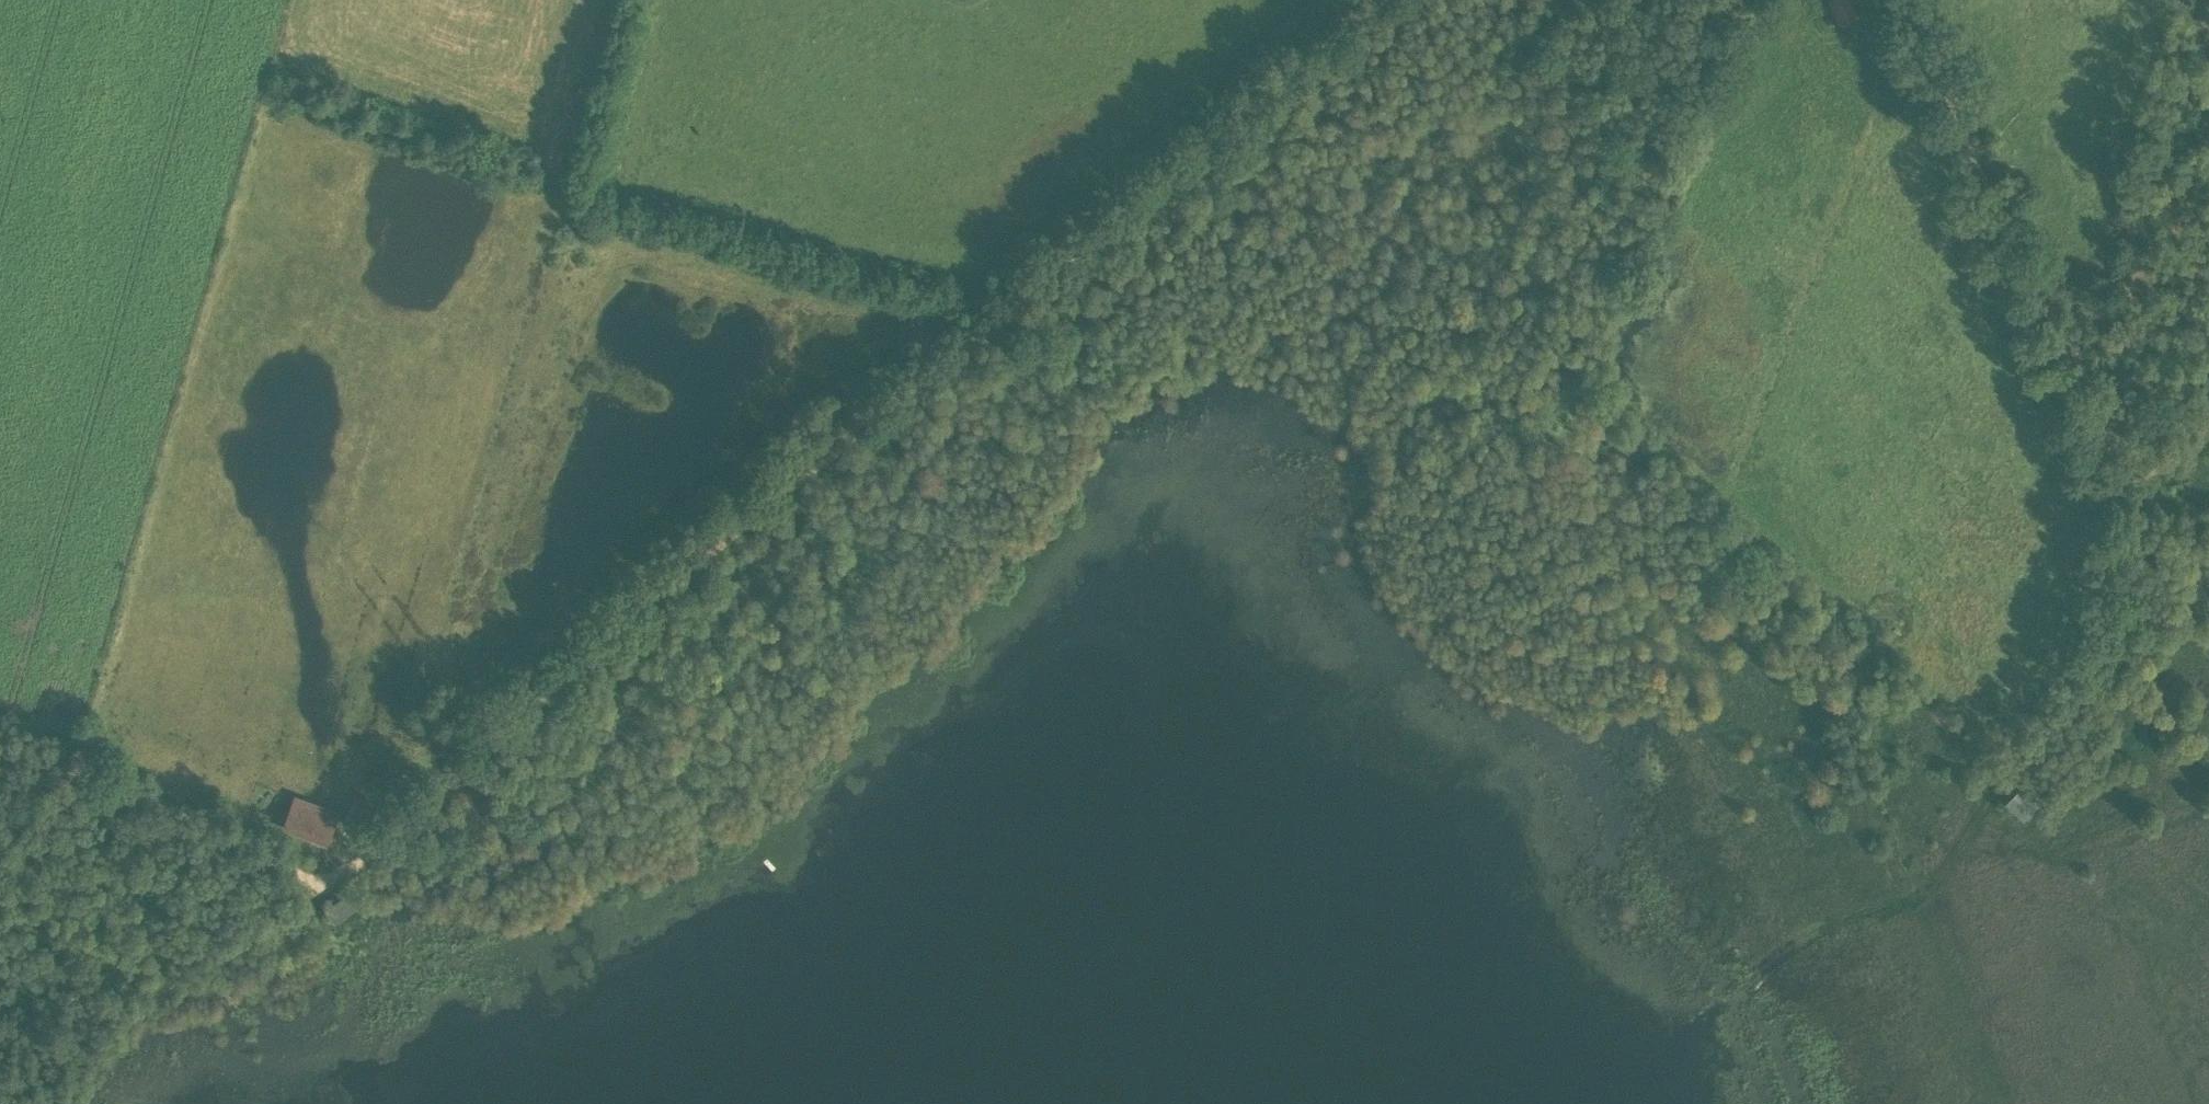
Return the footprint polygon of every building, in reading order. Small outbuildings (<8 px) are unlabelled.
[(2041,798),(2026,784),(2024,786),(2011,799),(2027,813),(2041,798)] [(308,828),(317,804),(297,797),(289,821),(308,828)] [(360,801),(352,799),(346,818),(365,824),(371,805),(360,801)] [(338,812),(317,804),(308,828),(329,836),(338,812)] [(346,883),(308,914),(329,939),(366,908),(346,883)]
